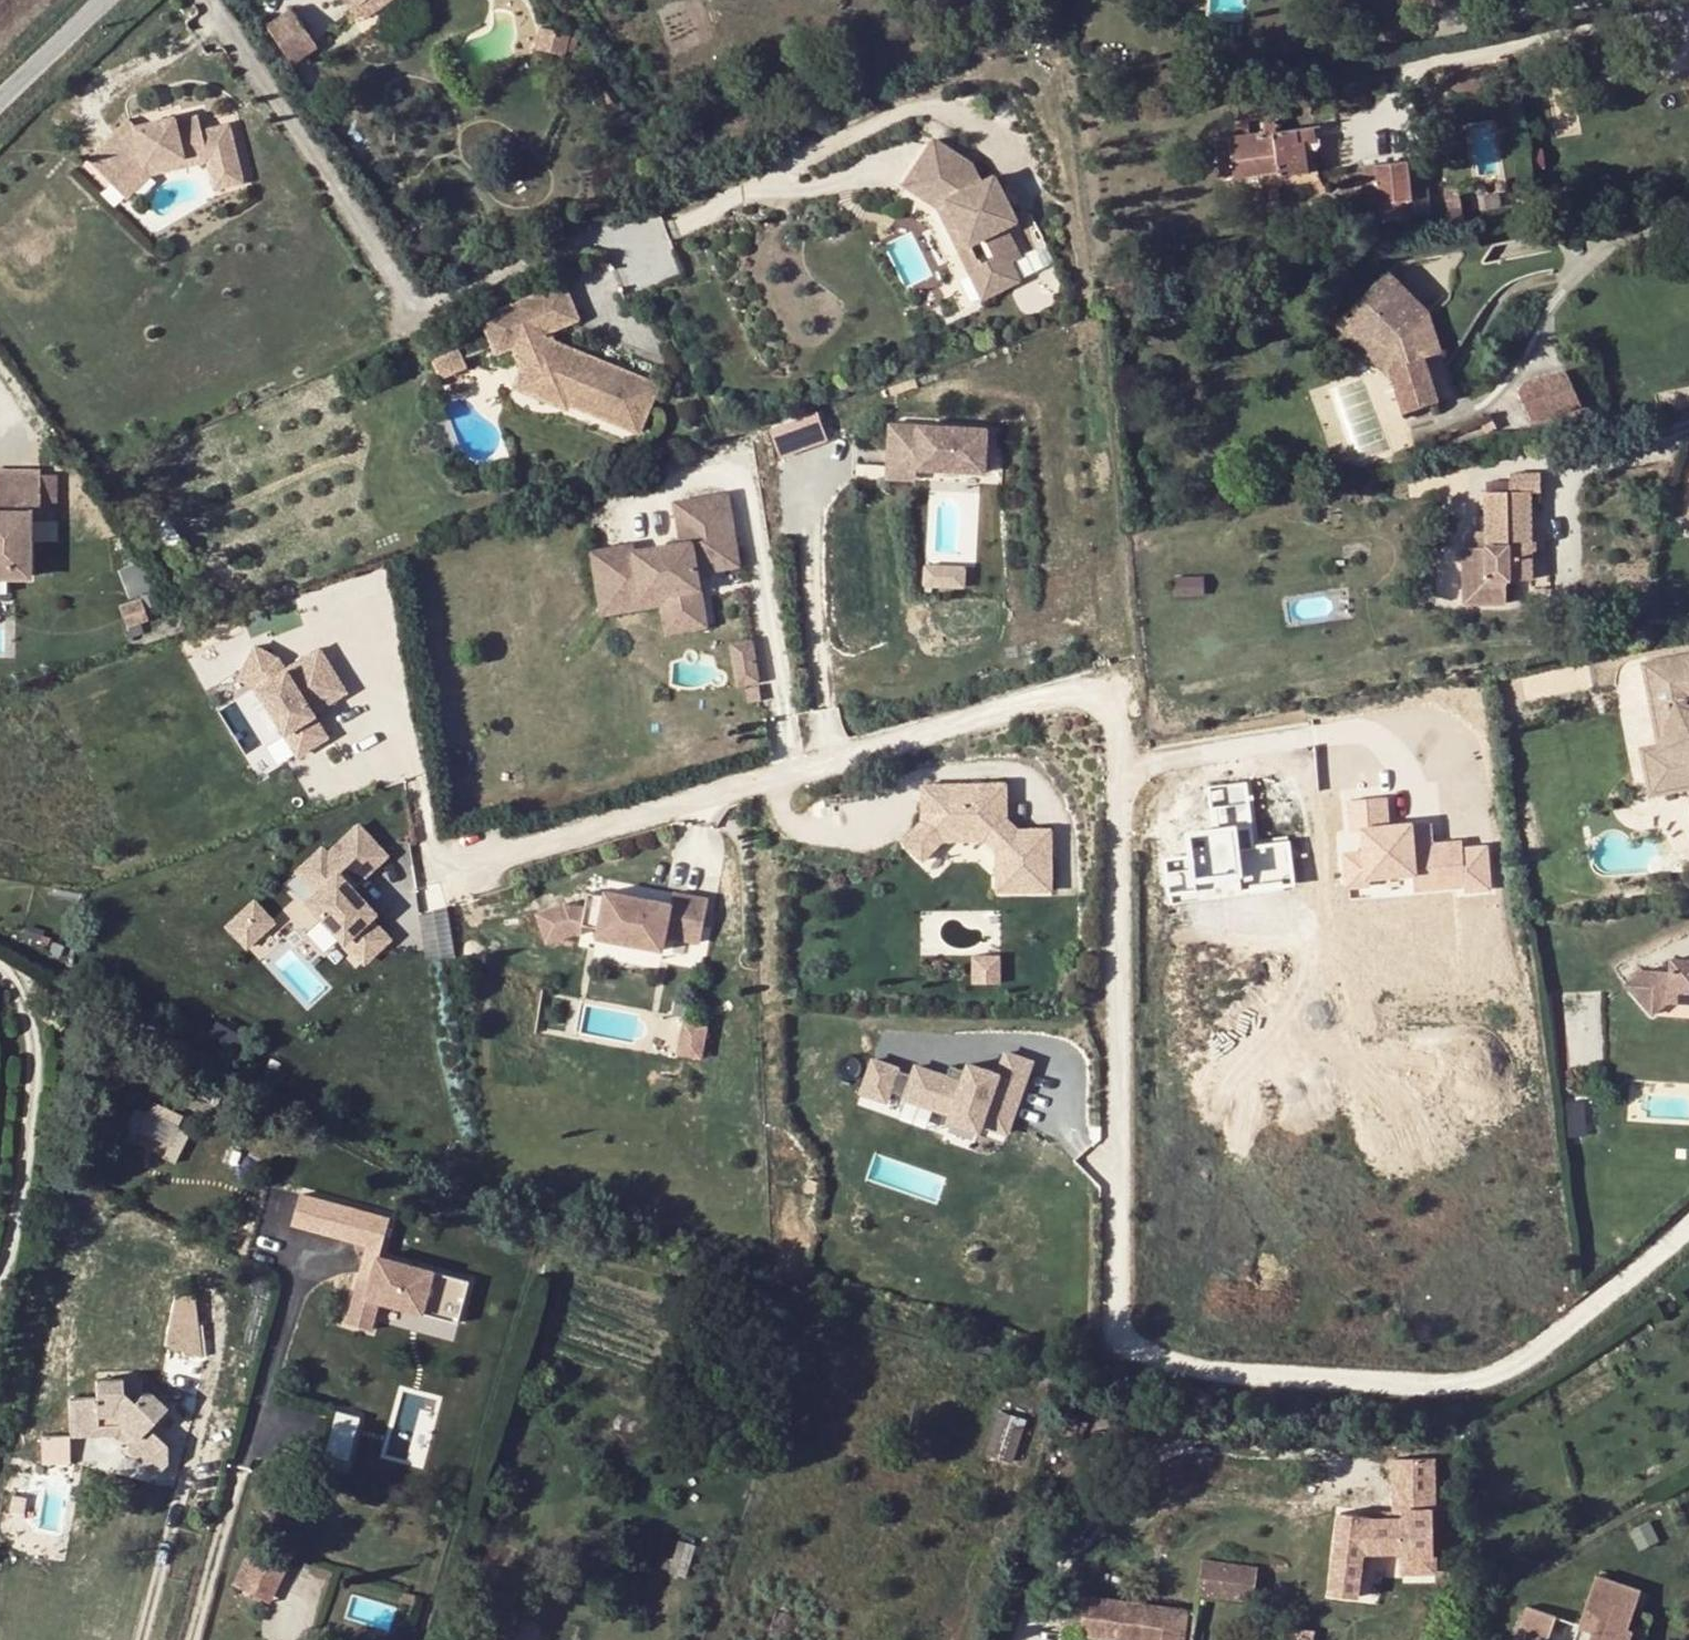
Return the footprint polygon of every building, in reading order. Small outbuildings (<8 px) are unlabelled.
[(359,3),(364,20),(392,0),(363,0),(359,3)] [(283,5),(257,24),(285,63),(311,46),(283,5)] [(563,32),(532,25),(526,47),(558,54),(563,32)] [(619,109),(608,115),(616,128),(627,122),(619,109)] [(126,118),(85,158),(126,201),(153,176),(172,170),(206,165),(212,188),(251,181),(235,112),(198,120),(196,113),(177,118),(176,112),(157,112),(126,118)] [(1267,133),(1214,140),(1220,179),(1279,171),(1279,176),(1310,172),(1304,141),(1299,142),(1297,128),(1273,131),(1274,135),(1267,137),(1267,133)] [(990,283),(1014,271),(1010,262),(1018,258),(1003,227),(1017,220),(995,175),(982,182),(974,165),(941,134),(924,151),(931,158),(920,169),(944,193),(969,243),(985,236),(995,256),(980,264),(990,283)] [(931,158),(924,151),(913,162),(904,171),(936,204),(983,297),(1018,280),(1014,271),(990,283),(969,243),(944,193),(920,169),(931,158)] [(1408,162),(1374,166),(1376,181),(1350,184),(1355,224),(1381,221),(1382,231),(1410,228),(1408,217),(1415,216),(1408,162)] [(1456,193),(1455,189),(1441,191),(1444,213),(1459,211),(1457,202),(1456,193)] [(1456,193),(1457,202),(1468,200),(1467,191),(1456,193)] [(1143,271),(1144,280),(1168,276),(1167,267),(1143,271)] [(1335,324),(1351,341),(1358,333),(1366,332),(1381,347),(1395,332),(1411,347),(1390,369),(1403,411),(1435,401),(1423,359),(1411,321),(1428,315),(1386,272),(1335,324)] [(564,283),(483,315),(497,350),(514,343),(522,365),(550,376),(542,395),(567,406),(570,401),(639,430),(658,383),(553,340),(549,330),(579,319),(564,283)] [(1439,354),(1428,315),(1411,321),(1423,359),(1439,354)] [(1358,333),(1351,341),(1385,376),(1390,369),(1411,347),(1395,332),(1381,347),(1366,332),(1358,333)] [(460,347),(434,357),(440,373),(466,362),(460,347)] [(550,376),(522,365),(514,384),(542,395),(550,376)] [(1510,379),(1503,387),(1518,423),(1571,413),(1555,371),(1510,379)] [(988,428),(897,426),(897,457),(919,458),(919,470),(987,472),(988,428)] [(0,472),(0,580),(24,580),(25,513),(35,513),(36,472),(0,472)] [(1485,493),(1486,533),(1486,580),(1529,579),(1529,549),(1524,549),(1524,541),(1529,542),(1528,491),(1539,491),(1539,473),(1510,474),(1510,492),(1485,493)] [(591,553),(600,607),(668,595),(671,613),(703,608),(696,573),(694,557),(735,550),(725,494),(674,504),(681,544),(634,552),(633,546),(591,553)] [(1486,580),(1486,533),(1473,533),(1474,580),(1486,580)] [(735,550),(694,557),(696,573),(738,566),(735,550)] [(668,595),(600,607),(602,616),(661,606),(666,634),(706,627),(703,608),(671,613),(668,595)] [(751,642),(731,645),(738,685),(758,681),(751,642)] [(255,645),(238,678),(256,687),(298,760),(333,740),(318,715),(350,697),(321,647),(285,667),(280,658),(255,645)] [(1649,665),(1657,703),(1688,697),(1688,665),(1687,656),(1649,665)] [(1666,746),(1678,721),(1688,726),(1688,697),(1657,703),(1666,746)] [(1678,721),(1666,746),(1648,750),(1657,791),(1688,784),(1688,726),(1678,721)] [(1294,886),(1288,837),(1261,841),(1253,777),(1208,782),(1213,825),(1161,831),(1170,901),(1294,886)] [(1008,822),(1008,788),(925,788),(925,824),(904,843),(923,863),(945,843),(988,843),(999,854),(999,895),(1053,895),(1053,834),(1020,834),(1016,838),(1004,826),(1008,822)] [(1389,797),(1345,801),(1348,835),(1358,834),(1359,847),(1339,849),(1342,889),(1369,887),(1368,880),(1414,877),(1415,890),(1467,886),(1467,892),(1492,890),(1489,847),(1460,849),(1459,841),(1414,844),(1412,823),(1391,825),(1389,797)] [(310,893),(300,902),(361,969),(393,941),(372,918),(377,915),(355,891),(392,858),(358,821),(326,849),(320,843),(289,871),(310,893)] [(1020,834),(1008,822),(1004,826),(1016,838),(1020,834)] [(704,942),(711,898),(677,893),(675,903),(609,892),(609,897),(591,893),(589,909),(569,905),(541,915),(551,945),(580,935),(585,936),(587,926),(603,929),(601,938),(667,950),(669,935),(704,942)] [(253,900),(225,926),(247,950),(275,924),(253,900)] [(422,909),(425,954),(452,953),(449,907),(422,909)] [(973,981),(1004,980),(1003,953),(972,954),(973,981)] [(1633,982),(1659,1012),(1676,997),(1688,997),(1688,956),(1678,956),(1678,968),(1650,967),(1633,982)] [(682,1055),(703,1056),(705,1023),(684,1021),(682,1055)] [(1016,1137),(1037,1061),(1003,1049),(997,1070),(968,1060),(962,1077),(917,1062),(915,1069),(873,1055),(861,1094),(890,1103),(893,1094),(949,1114),(946,1122),(983,1136),(986,1126),(1016,1137)] [(148,1112),(132,1106),(119,1135),(163,1153),(181,1111),(153,1099),(148,1112)] [(184,1156),(189,1132),(172,1129),(167,1153),(184,1156)] [(296,1189),(285,1228),(364,1249),(344,1323),(370,1330),(377,1304),(458,1326),(470,1281),(386,1259),(398,1216),(296,1189)] [(12,1220),(13,1211),(0,1208),(0,1218),(12,1220)] [(12,1220),(0,1218),(0,1241),(8,1243),(12,1220)] [(192,1296),(174,1293),(163,1347),(198,1358),(192,1296)] [(758,1327),(762,1315),(751,1312),(746,1324),(758,1327)] [(125,1449),(155,1477),(167,1465),(166,1447),(146,1429),(166,1408),(152,1394),(138,1395),(137,1380),(96,1381),(95,1398),(68,1400),(69,1427),(120,1425),(135,1440),(128,1446),(125,1449)] [(346,1468),(362,1416),(338,1409),(322,1461),(346,1468)] [(1019,1467),(1033,1425),(1007,1416),(993,1459),(1019,1467)] [(69,1427),(69,1437),(117,1435),(128,1446),(135,1440),(120,1425),(69,1427)] [(67,1457),(66,1432),(39,1434),(41,1459),(67,1457)] [(1434,1575),(1440,1457),(1392,1454),(1389,1514),(1328,1511),(1324,1597),(1377,1599),(1378,1572),(1434,1575)] [(693,1547),(675,1541),(665,1574),(684,1579),(693,1547)] [(250,1548),(231,1586),(268,1604),(287,1566),(250,1548)] [(1200,1561),(1195,1597),(1233,1603),(1234,1589),(1254,1592),(1257,1569),(1200,1561)] [(1595,1579),(1571,1639),(1621,1639),(1638,1595),(1595,1579)] [(1234,1589),(1233,1603),(1252,1605),(1254,1592),(1234,1589)] [(1082,1598),(1077,1635),(1112,1639),(1141,1639),(1146,1607),(1082,1598)] [(1165,1609),(1146,1607),(1141,1639),(1161,1639),(1165,1609)] [(1524,1608),(1512,1639),(1544,1639),(1553,1619),(1524,1608)] [(1161,1639),(1182,1639),(1186,1612),(1165,1609),(1161,1639)]
